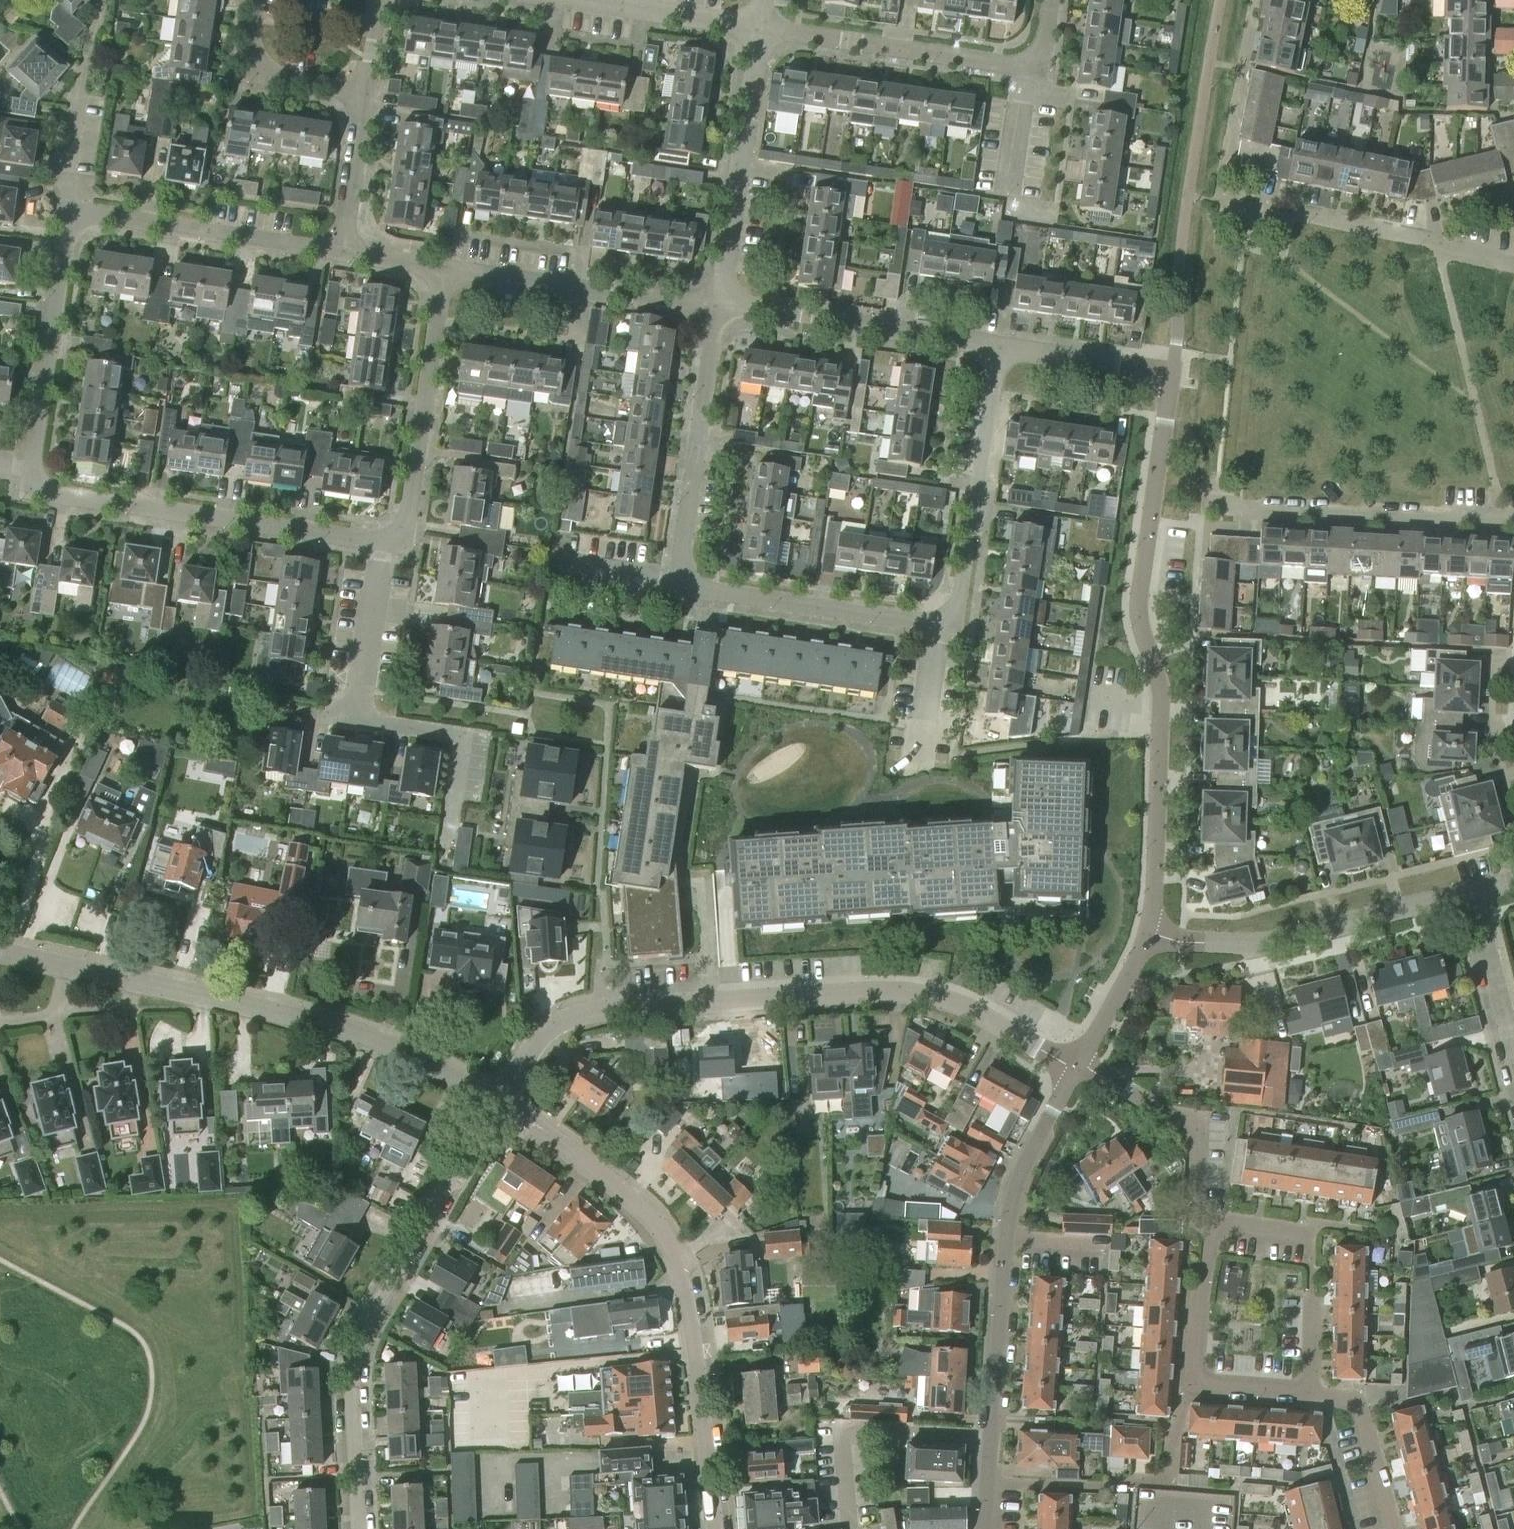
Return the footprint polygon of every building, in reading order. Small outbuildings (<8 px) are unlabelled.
[(71,15),(76,10),(85,0),(57,0),(60,2),(52,11),(50,21),(59,29),(54,34),(67,46),(84,27),(71,15)] [(177,19),(213,24),(215,12),(221,12),(223,0),(180,0),(177,19)] [(825,3),(829,4),(845,6),(844,18),(864,21),(865,8),(857,7),(858,0),(826,0),(825,3)] [(885,12),(898,14),(900,0),(887,0),(885,12)] [(944,0),(919,0),(917,9),(942,12),(944,0)] [(942,12),(965,16),(968,0),(944,0),(942,12)] [(965,16),(989,19),(992,0),(968,0),(965,16)] [(989,19),(1014,23),(1017,0),(992,0),(989,19)] [(1089,14),(1120,18),(1123,0),(1091,0),(1089,14)] [(1280,0),(1263,0),(1260,15),(1304,25),(1308,4),(1304,3),(1303,5),(1280,0)] [(1363,6),(1373,8),(1374,0),(1364,0),(1363,6)] [(1383,12),(1398,13),(1399,0),(1384,0),(1383,12)] [(1444,20),(1449,20),(1449,18),(1484,19),(1484,18),(1484,4),(1495,4),(1495,8),(1513,8),(1513,0),(1444,0),(1444,20)] [(1175,26),(1183,27),(1187,5),(1178,3),(1175,26)] [(829,4),(827,15),(844,18),(845,6),(829,4)] [(1089,14),(1085,38),(1117,42),(1117,43),(1128,45),(1131,22),(1120,20),(1120,18),(1089,14)] [(1304,25),(1260,15),(1260,18),(1264,19),(1260,40),(1299,49),(1304,25)] [(430,58),(435,22),(410,18),(405,54),(419,57),(418,68),(428,70),(430,58)] [(1449,20),(1448,38),(1448,39),(1487,40),(1487,41),(1493,40),(1493,41),(1513,42),(1513,30),(1494,29),(1494,31),(1489,31),(1489,19),(1484,18),(1484,19),(1449,18),(1449,20)] [(213,24),(177,19),(173,43),(210,49),(213,24)] [(115,35),(129,36),(130,24),(117,22),(115,35)] [(460,25),(435,22),(430,58),(455,62),(460,25)] [(460,25),(455,62),(480,65),(485,29),(460,25)] [(1175,26),(1175,27),(1164,26),(1163,33),(1173,34),(1171,50),(1180,51),(1183,27),(1175,26)] [(1357,35),(1356,39),(1365,40),(1368,29),(1359,27),(1357,35)] [(509,33),(485,29),(480,65),(504,69),(509,33)] [(504,69),(503,77),(538,82),(541,59),(531,58),(535,36),(509,33),(504,69)] [(1117,42),(1085,38),(1081,61),(1113,66),(1117,43),(1117,42)] [(1443,62),(1483,63),(1483,53),(1493,54),(1513,54),(1513,42),(1493,41),(1493,40),(1487,41),(1487,40),(1448,39),(1448,38),(1443,38),(1443,62)] [(1365,40),(1356,39),(1353,52),(1362,54),(1365,40)] [(10,98),(8,113),(35,118),(38,102),(68,68),(36,40),(19,60),(17,60),(16,60),(15,60),(13,61),(12,62),(11,63),(10,64),(10,66),(10,67),(10,69),(10,70),(8,72),(27,88),(21,95),(21,100),(10,98)] [(1299,49),(1260,40),(1255,66),(1306,76),(1311,52),(1299,49)] [(152,79),(169,81),(210,87),(212,74),(206,73),(210,49),(173,43),(170,69),(154,67),(152,79)] [(659,47),(646,45),(642,70),(655,72),(659,47)] [(675,75),(711,80),(715,55),(679,50),(675,75)] [(1180,51),(1171,50),(1167,75),(1176,76),(1180,51)] [(535,100),(530,133),(543,135),(549,96),(571,99),(576,63),(542,58),(543,55),(542,55),(541,59),(538,82),(535,100)] [(1113,66),(1081,61),(1078,86),(1106,90),(1104,102),(1136,107),(1137,95),(1110,91),(1113,66)] [(1483,63),(1443,62),(1442,88),(1447,88),(1482,89),(1482,87),(1483,63)] [(600,66),(576,63),(571,99),(595,102),(600,66)] [(600,66),(595,102),(621,106),(620,109),(631,111),(634,93),(637,77),(626,76),(627,70),(600,66)] [(801,118),(802,105),(807,73),(783,70),(781,86),(769,84),(765,112),(801,118)] [(1252,71),(1247,94),(1279,101),(1284,78),(1252,71)] [(831,77),(807,73),(802,105),(826,109),(831,77)] [(1348,73),(1346,86),(1357,88),(1359,74),(1348,73)] [(711,80),(675,75),(672,99),(708,105),(711,80)] [(1503,75),(1493,75),(1493,87),(1513,88),(1513,76),(1503,75)] [(649,79),(637,77),(634,93),(647,95),(649,79)] [(855,81),(831,77),(826,109),(850,112),(855,81)] [(399,94),(401,81),(390,79),(388,93),(399,95),(399,94)] [(147,130),(146,135),(153,136),(153,137),(160,139),(164,114),(169,82),(154,80),(152,90),(146,130),(147,130)] [(850,112),(851,113),(849,123),(872,126),(878,84),(855,81),(850,112)] [(1329,104),(1332,88),(1308,83),(1305,99),(1329,104)] [(878,84),(872,126),(896,130),(897,119),(902,88),(878,84)] [(1447,88),(1446,109),(1486,110),(1487,98),(1492,98),(1492,99),(1513,100),(1513,88),(1493,87),(1482,87),(1482,89),(1447,88)] [(926,91),(902,88),(897,119),(921,123),(926,91)] [(1345,91),(1333,89),(1331,98),(1343,101),(1345,91)] [(921,123),(922,123),(920,137),(930,139),(932,125),(945,126),(949,95),(926,91),(921,123)] [(634,93),(631,111),(644,113),(647,95),(634,93)] [(422,110),(424,98),(399,94),(399,95),(398,107),(422,110)] [(1279,101),(1247,94),(1242,118),(1275,124),(1279,101)] [(974,98),(949,95),(945,126),(981,132),(985,104),(974,102),(974,98)] [(1374,107),(1376,98),(1364,95),(1362,105),(1374,107)] [(437,100),(424,98),(422,110),(435,112),(437,100)] [(1399,102),(1376,98),(1374,107),(1397,112),(1399,102)] [(530,133),(535,100),(523,99),(518,131),(530,133)] [(672,99),(668,124),(704,129),(708,105),(672,99)] [(1094,112),(1090,137),(1122,142),(1126,118),(1134,119),(1136,107),(1104,102),(1102,114),(1094,112)] [(459,116),(472,118),(474,105),(461,103),(459,116)] [(474,105),(472,118),(485,120),(487,107),(474,105)] [(233,109),(225,154),(250,158),(251,149),(257,113),(233,109)] [(257,113),(251,149),(277,153),(282,117),(257,113)] [(164,114),(160,139),(172,140),(176,116),(164,114)] [(147,130),(129,127),(131,117),(117,115),(108,173),(142,178),(147,148),(151,149),(153,136),(146,135),(147,130)] [(401,125),(397,150),(433,155),(435,143),(442,144),(444,132),(445,132),(453,133),(455,121),(447,120),(413,115),(411,127),(401,125)] [(1429,116),(1420,116),(1420,126),(1429,126),(1429,116)] [(306,121),(282,117),(277,153),(300,157),(306,121)] [(26,131),(28,122),(0,118),(0,175),(22,178),(23,166),(34,167),(39,133),(26,131)] [(1275,124),(1242,118),(1237,141),(1245,142),(1240,166),(1277,173),(1282,147),(1270,145),(1275,124)] [(306,121),(300,157),(326,161),(327,158),(328,149),(332,125),(306,121)] [(1513,134),(1513,121),(1490,127),(1493,140),(1513,134)] [(704,129),(668,124),(664,149),(656,148),(654,160),(688,165),(690,153),(700,155),(704,129)] [(171,148),(166,182),(200,187),(203,170),(209,129),(195,127),(192,151),(171,148)] [(566,141),(578,143),(580,129),(567,128),(566,141)] [(530,133),(518,131),(516,145),(528,146),(530,133)] [(530,133),(528,146),(541,148),(554,150),(556,139),(543,137),(543,135),(530,133)] [(1476,157),(1483,189),(1506,183),(1505,176),(1513,174),(1513,134),(1493,140),(1496,152),(1476,157)] [(1122,142),(1090,137),(1087,161),(1119,165),(1122,142)] [(1320,147),(1312,186),(1336,191),(1345,146),(1346,145),(1322,140),(1321,147),(1320,147)] [(1276,178),(1312,186),(1320,147),(1296,142),(1294,150),(1282,147),(1277,173),(1276,178)] [(1355,146),(1346,145),(1345,146),(1336,191),(1355,195),(1363,156),(1354,154),(1355,146)] [(1153,171),(1162,172),(1166,148),(1157,147),(1153,171)] [(554,184),(549,221),(584,226),(591,185),(589,185),(594,151),(582,149),(576,187),(554,184)] [(397,150),(394,175),(430,180),(433,155),(397,150)] [(759,150),(758,158),(793,164),(795,155),(759,150)] [(467,168),(465,185),(463,202),(475,204),(474,210),(499,213),(505,177),(491,175),(472,151),(470,169),(467,168)] [(608,153),(594,151),(589,185),(591,185),(602,187),(608,153)] [(608,153),(606,161),(614,163),(621,164),(622,156),(615,154),(608,153)] [(795,155),(793,164),(818,168),(819,159),(795,155)] [(1387,160),(1363,156),(1355,195),(1357,195),(1358,190),(1380,195),(1387,160)] [(1483,189),(1476,157),(1453,162),(1460,194),(1483,189)] [(819,159),(818,168),(842,171),(843,162),(819,159)] [(1412,166),(1387,160),(1380,195),(1405,200),(1406,199),(1421,202),(1421,172),(1411,170),(1412,166)] [(1087,161),(1083,184),(1115,189),(1119,165),(1087,161)] [(843,162),(842,171),(865,175),(866,166),(843,162)] [(1460,194),(1453,162),(1430,168),(1430,169),(1421,172),(1421,202),(1437,198),(1437,200),(1460,194)] [(651,179),(653,166),(633,163),(631,176),(651,179)] [(666,168),(653,166),(651,179),(664,181),(666,168)] [(890,169),(866,166),(865,175),(888,178),(890,169)] [(465,185),(467,168),(457,167),(454,184),(465,185)] [(702,186),(703,173),(672,168),(670,181),(702,186)] [(913,173),(890,169),(888,178),(912,182),(913,173)] [(203,170),(200,187),(209,189),(212,171),(203,170)] [(1153,171),(1150,193),(1159,195),(1162,172),(1153,171)] [(913,173),(912,182),(936,185),(937,176),(913,173)] [(812,189),(809,212),(841,217),(841,219),(853,221),(856,196),(865,197),(867,184),(836,180),(836,176),(817,174),(814,189),(812,189)] [(394,175),(390,200),(426,205),(430,180),(394,175)] [(960,180),(937,176),(936,185),(958,189),(960,180)] [(505,177),(499,213),(523,217),(529,181),(505,177)] [(245,194),(246,181),(234,179),(232,192),(245,194)] [(960,180),(958,189),(973,191),(975,182),(960,180)] [(259,183),(246,181),(245,194),(257,196),(259,183)] [(529,181),(523,217),(549,221),(554,184),(529,181)] [(465,185),(454,184),(452,200),(463,202),(465,185)] [(1115,189),(1083,184),(1080,209),(1091,210),(1089,221),(1110,224),(1111,215),(1121,217),(1123,207),(1113,205),(1115,189)] [(294,202),(295,189),(283,187),(281,200),(294,202)] [(13,225),(18,191),(0,188),(0,223),(13,225)] [(295,189),(294,202),(319,206),(321,193),(295,189)] [(1159,195),(1150,193),(1146,218),(1155,220),(1159,195)] [(939,196),(937,209),(951,210),(952,197),(939,196)] [(426,205),(390,200),(386,225),(422,231),(426,205)] [(922,202),(912,200),(910,216),(920,217),(922,202)] [(454,235),(457,210),(445,208),(441,233),(454,235)] [(615,250),(621,214),(596,210),(591,247),(615,250)] [(896,210),(894,222),(906,223),(908,211),(896,210)] [(841,217),(809,212),(805,237),(837,241),(841,219),(841,217)] [(670,221),(664,257),(691,261),(692,249),(703,251),(709,216),(696,213),(695,225),(670,221)] [(645,218),(621,214),(615,250),(639,254),(645,218)] [(670,221),(645,218),(639,254),(664,257),(670,221)] [(898,227),(895,250),(904,251),(907,228),(898,227)] [(1072,240),(1073,232),(1050,228),(1048,237),(1072,240)] [(914,230),(909,261),(908,271),(920,273),(920,275),(943,278),(949,235),(914,230)] [(1097,235),(1073,232),(1072,240),(1095,244),(1097,235)] [(950,236),(949,235),(943,278),(967,282),(973,238),(950,234),(950,236)] [(1121,239),(1097,235),(1095,244),(1119,248),(1121,239)] [(837,241),(805,237),(802,260),(845,267),(848,244),(837,243),(837,241)] [(973,238),(967,282),(992,285),(993,277),(1005,279),(1010,247),(994,245),(995,241),(973,238)] [(1157,244),(1121,239),(1119,248),(1156,253),(1157,244)] [(17,285),(22,250),(0,247),(0,282),(17,285)] [(1021,249),(1010,247),(1005,279),(1017,281),(1013,309),(1036,312),(1041,280),(1017,277),(1021,249)] [(895,250),(892,274),(900,275),(904,251),(895,250)] [(119,294),(124,259),(98,255),(92,296),(104,298),(105,292),(119,294)] [(153,263),(124,259),(119,294),(135,296),(134,302),(145,304),(143,321),(155,323),(160,290),(149,288),(153,263)] [(845,267),(802,260),(798,285),(841,292),(845,267)] [(172,292),(160,290),(155,323),(169,325),(171,308),(183,310),(183,304),(198,306),(203,271),(176,267),(172,292)] [(198,306),(196,318),(223,322),(221,333),(233,335),(238,302),(227,300),(231,275),(203,271),(198,306)] [(900,275),(892,274),(888,273),(887,280),(877,279),(875,297),(897,300),(900,275)] [(1041,280),(1036,312),(1060,316),(1066,277),(1056,275),(1055,282),(1041,280)] [(1071,276),(1066,276),(1066,277),(1060,316),(1084,319),(1089,287),(1070,285),(1071,276)] [(238,302),(233,335),(247,337),(248,330),(273,334),(274,330),(281,283),(255,279),(251,304),(238,302)] [(337,315),(342,284),(329,282),(325,313),(337,315)] [(309,287),(281,283),(274,330),(289,332),(288,337),(300,339),(299,345),(312,347),(317,314),(305,312),(309,287)] [(1113,291),(1109,323),(1132,327),(1135,310),(1147,311),(1150,288),(1128,284),(1127,293),(1113,291)] [(363,287),(361,301),(345,298),(344,309),(396,317),(399,292),(363,287)] [(1113,291),(1089,287),(1084,319),(1109,323),(1113,291)] [(22,306),(0,303),(0,316),(20,319),(22,306)] [(396,317),(344,309),(344,311),(359,313),(356,336),(392,341),(396,317)] [(633,314),(627,351),(639,353),(639,352),(671,356),(675,332),(661,330),(663,318),(633,314)] [(321,330),(334,332),(336,322),(323,320),(321,330)] [(589,320),(585,344),(598,346),(602,321),(589,320)] [(334,332),(321,330),(319,345),(332,347),(334,332)] [(110,353),(112,341),(85,336),(83,349),(110,353)] [(356,336),(352,360),(389,365),(392,341),(356,336)] [(464,345),(459,382),(457,393),(483,396),(490,349),(464,345)] [(490,349),(483,396),(507,400),(514,353),(490,349)] [(624,374),(636,375),(668,380),(671,356),(639,352),(639,353),(627,351),(624,374)] [(765,386),(769,354),(745,351),(740,383),(765,386)] [(88,363),(84,388),(121,393),(125,368),(132,370),(134,357),(101,352),(99,364),(88,363)] [(584,352),(582,367),(591,368),(593,353),(584,352)] [(539,356),(514,353),(507,400),(531,404),(533,393),(534,393),(539,356)] [(793,358),(769,354),(765,386),(788,390),(793,358)] [(552,404),(569,406),(575,367),(563,366),(564,360),(539,356),(534,393),(549,395),(548,401),(552,404)] [(793,358),(788,390),(812,393),(816,361),(793,358)] [(389,365),(352,360),(349,386),(341,385),(339,397),(373,402),(374,390),(385,392),(389,365)] [(857,384),(866,386),(869,362),(861,360),(857,384)] [(816,361),(812,393),(810,406),(834,409),(833,418),(846,420),(853,372),(840,370),(841,365),(816,361)] [(8,406),(13,369),(0,367),(0,405),(8,406)] [(902,367),(898,390),(930,395),(934,371),(902,367)] [(668,380),(636,375),(632,399),(664,404),(668,380)] [(581,376),(578,391),(587,393),(590,378),(581,376)] [(159,378),(157,391),(167,392),(169,379),(159,378)] [(857,384),(854,408),(862,409),(866,386),(857,384)] [(121,393),(84,388),(81,413),(117,418),(121,393)] [(930,395),(898,390),(886,389),(885,399),(897,401),(895,414),(927,419),(930,395)] [(574,414),(574,415),(584,417),(587,393),(578,391),(575,414),(574,414)] [(632,399),(629,423),(661,428),(664,404),(632,399)] [(390,418),(392,406),(365,402),(363,414),(390,418)] [(862,409),(854,408),(850,432),(859,433),(862,409)] [(195,472),(200,437),(185,435),(186,429),(175,427),(177,411),(165,409),(160,442),(171,444),(168,468),(195,472)] [(145,410),(143,422),(156,424),(158,412),(145,410)] [(81,413),(77,437),(113,443),(117,418),(81,413)] [(927,419),(895,414),(891,437),(923,442),(927,419)] [(584,417),(574,415),(571,438),(581,440),(583,426),(582,426),(584,417)] [(734,416),(725,415),(723,427),(732,428),(734,416)] [(215,440),(200,437),(195,472),(222,476),(226,452),(237,453),(242,420),(230,419),(227,435),(216,433),(215,440)] [(1015,451),(1039,455),(1043,423),(1019,419),(1019,424),(1007,422),(1002,459),(1013,461),(1015,451)] [(255,422),(242,420),(237,453),(249,455),(245,480),(272,484),(277,449),(279,438),(253,435),(255,422)] [(156,424),(143,422),(141,435),(155,437),(156,424)] [(629,423),(629,424),(619,423),(616,425),(614,443),(616,446),(625,447),(626,446),(657,451),(661,428),(629,423)] [(1043,423),(1039,455),(1037,469),(1051,471),(1053,457),(1062,458),(1066,426),(1043,423)] [(1066,426),(1062,458),(1060,471),(1072,473),(1074,460),(1086,462),(1091,430),(1066,426)] [(756,446),(757,437),(758,433),(734,429),(732,442),(756,446)] [(277,449),(272,484),(300,488),(304,463),(314,465),(319,432),(307,430),(305,447),(293,445),(293,451),(277,449)] [(1086,462),(1087,462),(1085,470),(1097,472),(1098,463),(1123,467),(1127,445),(1114,443),(1116,433),(1091,430),(1086,462)] [(764,438),(757,437),(756,446),(780,450),(781,441),(782,434),(766,431),(764,438)] [(323,491),(349,495),(356,452),(341,449),(340,452),(330,450),(332,434),(319,432),(314,465),(327,467),(323,491)] [(113,443),(77,437),(73,462),(77,463),(75,475),(108,480),(113,443)] [(481,454),(483,441),(451,437),(450,450),(481,454)] [(923,442),(891,437),(888,462),(877,461),(875,474),(906,478),(908,466),(920,468),(923,442)] [(571,438),(567,462),(591,466),(592,456),(586,455),(587,450),(580,448),(581,440),(571,438)] [(149,474),(154,442),(141,440),(136,472),(149,474)] [(781,441),(780,450),(803,454),(805,445),(781,441)] [(499,458),(501,446),(489,444),(487,456),(499,458)] [(839,446),(827,444),(825,455),(837,456),(839,446)] [(501,446),(499,458),(511,459),(513,447),(501,446)] [(626,446),(625,447),(622,470),(654,475),(657,451),(626,446)] [(356,452),(349,495),(377,499),(383,458),(372,457),(372,454),(356,452)] [(753,489),(785,494),(789,470),(800,471),(802,459),(771,454),(769,466),(757,465),(753,489)] [(839,473),(850,469),(845,456),(834,460),(839,473)] [(456,469),(452,497),(487,502),(489,487),(495,488),(497,477),(514,479),(516,466),(483,461),(481,473),(456,469)] [(566,468),(564,486),(582,488),(584,471),(566,468)] [(622,470),(619,494),(651,498),(654,475),(622,470)] [(828,489),(848,492),(850,477),(830,473),(828,489)] [(895,491),(897,482),(873,479),(872,487),(895,491)] [(897,482),(895,491),(919,495),(920,486),(897,482)] [(586,489),(582,488),(564,486),(559,520),(581,524),(586,489)] [(945,489),(920,486),(919,495),(943,498),(945,489)] [(1009,488),(1007,503),(1031,507),(1034,491),(1009,488)] [(753,489),(750,513),(782,517),(782,518),(795,520),(798,496),(785,494),(753,489)] [(651,498),(619,494),(615,519),(647,523),(651,498)] [(1089,494),(1086,516),(1102,518),(1105,497),(1089,494)] [(506,532),(497,530),(501,504),(487,502),(452,497),(448,524),(473,528),(471,540),(504,545),(506,532)] [(814,522),(822,523),(826,500),(817,499),(814,522)] [(1055,502),(1041,500),(1040,509),(1054,511),(1055,502)] [(1079,506),(1064,503),(1062,512),(1078,515),(1079,506)] [(750,513),(746,536),(778,541),(782,518),(782,517),(750,513)] [(1013,524),(1009,548),(1053,555),(1056,531),(1056,530),(1057,518),(1026,513),(1025,525),(1013,524)] [(814,522),(810,546),(819,547),(822,523),(814,522)] [(859,570),(864,538),(840,535),(841,523),(829,522),(824,553),(836,554),(835,566),(859,570)] [(1248,538),(1247,565),(1258,566),(1257,579),(1279,580),(1280,567),(1281,567),(1283,532),(1284,532),(1284,527),(1261,526),(1260,539),(1248,538)] [(8,529),(6,541),(0,540),(0,587),(13,589),(16,565),(37,568),(42,534),(8,529)] [(1328,570),(1327,570),(1327,574),(1348,576),(1351,536),(1352,536),(1352,531),(1329,530),(1329,534),(1330,534),(1328,570)] [(1283,532),(1281,567),(1304,568),(1307,533),(1284,532),(1283,532)] [(1329,534),(1307,533),(1304,568),(1327,570),(1328,570),(1330,534),(1329,534)] [(1398,534),(1398,538),(1399,538),(1397,578),(1416,580),(1419,540),(1421,540),(1421,535),(1398,534)] [(778,541),(746,536),(743,561),(748,562),(747,573),(779,578),(781,565),(775,564),(778,541)] [(1211,536),(1209,560),(1209,562),(1235,564),(1247,565),(1248,538),(1211,536)] [(1351,536),(1348,576),(1372,577),(1375,537),(1352,536),(1351,536)] [(1375,537),(1372,577),(1397,578),(1399,538),(1398,538),(1375,537)] [(888,542),(864,538),(859,570),(883,574),(888,542)] [(1466,538),(1466,542),(1467,542),(1465,578),(1486,579),(1488,539),(1466,538)] [(1513,540),(1488,539),(1486,579),(1511,580),(1513,540)] [(486,582),(488,568),(492,569),(494,557),(502,558),(504,545),(471,540),(469,552),(444,548),(440,576),(475,581),(486,582)] [(1443,541),(1421,540),(1419,540),(1416,580),(1418,580),(1417,584),(1428,585),(1428,575),(1441,576),(1443,541)] [(1466,542),(1443,541),(1441,576),(1465,578),(1467,542),(1466,542)] [(888,542),(883,574),(907,577),(911,545),(888,542)] [(911,545),(907,577),(931,581),(936,549),(911,545)] [(810,546),(806,570),(815,572),(819,547),(810,546)] [(156,586),(161,552),(126,547),(125,555),(117,554),(110,602),(142,606),(145,584),(156,586)] [(1009,548),(1005,573),(1037,577),(1049,579),(1053,555),(1009,548)] [(90,613),(99,555),(64,549),(59,584),(80,587),(76,611),(90,613)] [(248,586),(252,554),(239,553),(235,584),(248,586)] [(936,558),(935,575),(944,576),(945,559),(936,558)] [(283,559),(279,584),(316,590),(319,564),(283,559)] [(1209,562),(1209,560),(1202,559),(1200,596),(1233,598),(1235,564),(1209,562)] [(1095,561),(1092,585),(1100,586),(1106,587),(1107,579),(1102,578),(1104,562),(1095,561)] [(227,592),(214,591),(217,572),(182,567),(178,601),(198,604),(195,628),(221,632),(227,592)] [(1037,577),(1005,573),(1002,595),(1034,599),(1037,577)] [(475,581),(440,576),(436,603),(461,607),(459,619),(492,624),(494,611),(478,608),(479,597),(473,596),(475,581)] [(316,590),(279,584),(276,608),(312,614),(316,590)] [(1100,586),(1092,585),(1088,607),(1097,608),(1100,586)] [(42,614),(45,590),(34,588),(31,612),(42,614)] [(45,590),(42,614),(54,616),(58,592),(45,590)] [(234,590),(232,602),(245,604),(247,592),(234,590)] [(1031,623),(1030,624),(1042,626),(1046,602),(1034,600),(1034,599),(1002,595),(999,618),(1031,623)] [(1233,598),(1200,596),(1198,630),(1231,632),(1233,598)] [(245,604),(232,602),(230,615),(243,616),(245,604)] [(1097,608),(1088,607),(1085,631),(1094,632),(1097,608)] [(176,610),(164,608),(161,631),(161,632),(173,633),(176,610)] [(312,614),(276,608),(272,633),(309,638),(312,614)] [(1027,647),(1030,624),(1031,623),(999,618),(995,642),(1027,647)] [(492,624),(459,619),(457,631),(433,627),(428,655),(475,662),(475,654),(474,649),(472,646),(474,635),(490,637),(492,624)] [(1368,640),(1369,621),(1358,620),(1358,631),(1357,631),(1357,640),(1368,640)] [(1369,621),(1368,640),(1382,641),(1383,621),(1369,621)] [(1280,624),(1279,624),(1279,636),(1292,636),(1292,627),(1280,626),(1280,624)] [(693,648),(556,627),(545,626),(544,633),(555,634),(550,667),(660,683),(708,691),(711,671),(876,695),(881,663),(891,664),(892,657),(696,628),(693,648)] [(1322,638),(1322,628),(1309,628),(1309,637),(1322,638)] [(1322,628),(1322,638),(1336,638),(1336,629),(1322,628)] [(1085,631),(1081,655),(1090,657),(1094,632),(1085,631)] [(1461,636),(1459,636),(1458,645),(1483,647),(1484,634),(1461,632),(1461,636)] [(309,638),(272,633),(268,658),(260,657),(259,669),(292,674),(294,663),(305,664),(309,638)] [(1415,643),(1415,633),(1404,633),(1403,643),(1415,643)] [(1437,634),(1415,633),(1415,643),(1436,644),(1437,634)] [(1437,634),(1436,644),(1458,645),(1459,636),(1437,634)] [(1508,636),(1484,634),(1483,647),(1507,648),(1508,636)] [(1202,675),(1248,677),(1248,665),(1260,665),(1261,640),(1221,639),(1221,651),(1209,651),(1209,663),(1206,663),(1205,663),(1204,667),(1203,671),(1202,675)] [(995,642),(992,666),(1024,671),(1027,647),(995,642)] [(1344,674),(1362,673),(1361,648),(1343,648),(1344,674)] [(1416,650),(1415,668),(1424,669),(1425,650),(1416,650)] [(1435,687),(1481,690),(1481,686),(1481,681),(1480,677),(1479,678),(1476,677),(1477,665),(1465,665),(1466,652),(1425,650),(1424,673),(1420,673),(1419,687),(1435,687)] [(475,662),(428,655),(424,682),(449,686),(447,698),(480,703),(482,690),(472,688),(475,663),(475,662)] [(1081,655),(1078,679),(1087,680),(1090,657),(1081,655)] [(1342,655),(1330,655),(1329,669),(1342,670),(1342,655)] [(57,658),(48,683),(82,695),(91,670),(57,658)] [(1297,663),(1297,672),(1307,672),(1307,663),(1297,663)] [(496,674),(513,676),(514,668),(497,665),(496,674)] [(1024,671),(992,666),(988,690),(1020,695),(1024,671)] [(1248,677),(1202,675),(1202,679),(1203,683),(1204,687),(1205,687),(1208,687),(1207,699),(1219,699),(1219,711),(1259,713),(1260,689),(1248,688),(1248,677)] [(1078,679),(1074,703),(1083,704),(1087,680),(1078,679)] [(708,691),(660,683),(655,713),(656,713),(653,737),(656,738),(646,759),(637,757),(635,771),(629,770),(614,872),(619,873),(617,887),(622,888),(628,959),(668,955),(669,960),(682,959),(675,861),(671,861),(686,762),(699,764),(702,744),(708,745),(708,748),(710,748),(715,711),(705,710),(708,691)] [(1358,688),(1342,687),(1340,722),(1357,722),(1358,688)] [(1423,698),(1421,722),(1461,725),(1462,713),(1474,713),(1475,701),(1477,701),(1479,702),(1480,698),(1481,694),(1481,690),(1435,687),(1435,699),(1423,698)] [(1020,695),(988,690),(985,715),(1000,717),(998,729),(1027,733),(1030,711),(1018,709),(1020,695)] [(43,730),(19,716),(17,720),(12,717),(1,697),(0,697),(0,726),(3,724),(8,733),(0,747),(0,793),(5,792),(7,790),(12,779),(14,779),(17,775),(15,773),(18,768),(20,769),(33,746),(33,747),(43,730)] [(59,715),(64,707),(52,700),(41,720),(60,730),(66,719),(59,715)] [(1083,704),(1074,703),(1071,728),(1079,729),(1083,704)] [(82,716),(64,707),(59,715),(66,719),(60,730),(72,736),(82,716)] [(1200,743),(1200,747),(1258,749),(1259,713),(1219,711),(1218,723),(1206,723),(1206,735),(1203,735),(1202,734),(1201,738),(1200,743)] [(1417,723),(1416,745),(1415,758),(1416,763),(1418,767),(1422,769),(1426,770),(1431,770),(1453,767),(1454,761),(1471,762),(1475,763),(1476,758),(1477,754),(1478,749),(1472,749),(1473,737),(1461,736),(1461,725),(1421,722),(1421,723),(1417,723)] [(512,733),(522,735),(523,725),(513,724),(512,733)] [(283,788),(305,791),(309,769),(296,768),(301,735),(290,734),(291,730),(273,728),(272,731),(270,731),(264,773),(284,776),(283,788)] [(65,742),(43,730),(33,747),(33,746),(20,769),(18,768),(15,773),(17,775),(14,779),(12,779),(7,790),(10,792),(9,794),(21,801),(23,799),(27,801),(28,799),(37,804),(47,786),(42,784),(56,759),(55,759),(65,742)] [(330,782),(348,785),(355,740),(338,737),(337,741),(326,739),(321,771),(309,769),(305,791),(328,795),(330,782)] [(530,738),(525,772),(577,780),(579,765),(575,765),(577,755),(557,752),(558,743),(559,743),(559,742),(530,738)] [(141,740),(136,755),(164,767),(169,746),(141,740)] [(364,800),(387,803),(390,782),(377,780),(382,747),(371,746),(371,742),(355,740),(348,785),(366,788),(364,800)] [(1258,749),(1200,747),(1200,751),(1201,755),(1201,759),(1203,759),(1205,759),(1205,771),(1217,771),(1216,783),(1256,785),(1258,749)] [(82,775),(95,782),(108,754),(95,748),(82,775)] [(390,782),(387,803),(409,807),(411,794),(432,797),(438,756),(436,755),(436,752),(418,749),(418,753),(407,751),(403,783),(390,782)] [(207,755),(204,770),(235,776),(238,761),(207,755)] [(760,842),(731,844),(734,876),(738,929),(826,923),(826,919),(909,913),(909,917),(997,911),(997,919),(1005,919),(1014,919),(1015,908),(1022,909),(1021,916),(1079,917),(1081,859),(1082,853),(1082,840),(1082,836),(1085,767),(993,763),(991,808),(1002,808),(1002,815),(991,815),(991,826),(979,827),(906,832),(906,828),(817,834),(817,838),(760,842)] [(516,769),(510,809),(548,814),(550,801),(569,804),(571,794),(574,795),(577,780),(525,772),(517,771),(517,769),(516,769)] [(1445,821),(1456,818),(1501,807),(1500,805),(1499,801),(1498,798),(1496,796),(1495,796),(1492,797),(1489,785),(1478,788),(1475,776),(1436,786),(1445,821)] [(1198,814),(1197,818),(1243,820),(1244,808),(1256,808),(1256,785),(1216,783),(1216,795),(1204,794),(1204,806),(1201,806),(1199,806),(1198,810),(1198,814)] [(98,784),(91,798),(76,833),(86,838),(88,842),(95,845),(99,843),(115,809),(121,794),(98,784)] [(129,815),(115,809),(99,843),(100,844),(102,848),(109,851),(113,850),(123,854),(139,820),(150,825),(157,796),(141,789),(129,815)] [(1387,809),(1394,833),(1410,829),(1404,804),(1387,809)] [(303,809),(290,807),(288,825),(301,827),(303,809)] [(1355,813),(1344,816),(1347,828),(1358,873),(1362,871),(1366,870),(1369,868),(1369,867),(1368,864),(1380,861),(1377,850),(1389,846),(1379,807),(1355,813)] [(1454,857),(1493,847),(1489,835),(1501,832),(1498,820),(1501,819),(1502,819),(1502,816),(1502,812),(1501,809),(1501,807),(1456,818),(1445,821),(1454,857)] [(548,814),(510,809),(504,848),(506,848),(506,847),(514,848),(566,855),(568,840),(564,840),(566,830),(546,827),(548,814)] [(1347,828),(1344,816),(1308,825),(1318,864),(1330,861),(1333,873),(1345,870),(1345,873),(1345,874),(1350,874),(1354,873),(1358,873),(1347,828)] [(1243,820),(1197,818),(1197,822),(1198,827),(1199,831),(1200,830),(1203,830),(1202,842),(1214,843),(1214,860),(1254,856),(1255,832),(1243,832),(1243,820)] [(338,826),(332,825),(330,836),(337,837),(338,826)] [(157,843),(149,873),(168,879),(165,889),(179,893),(181,887),(195,891),(205,854),(223,859),(227,835),(199,827),(193,850),(178,845),(177,849),(157,843)] [(1411,831),(1398,833),(1400,853),(1414,852),(1411,831)] [(309,847),(291,844),(281,896),(299,900),(309,847)] [(1293,857),(1306,858),(1307,846),(1299,845),(1294,850),(1293,857)] [(455,855),(453,870),(466,873),(469,848),(456,846),(455,855)] [(566,855),(514,848),(509,882),(537,886),(539,876),(558,879),(560,869),(563,870),(566,855)] [(1254,856),(1214,860),(1218,877),(1206,880),(1209,892),(1204,893),(1205,897),(1206,900),(1207,903),(1209,906),(1212,904),(1231,900),(1232,906),(1232,907),(1236,908),(1239,907),(1242,906),(1244,905),(1245,905),(1247,904),(1246,903),(1244,896),(1251,894),(1248,882),(1260,879),(1254,856)] [(427,891),(430,871),(431,865),(407,861),(403,888),(427,891)] [(1298,863),(1296,867),(1297,871),(1301,873),(1305,872),(1307,868),(1305,864),(1302,862),(1298,863)] [(405,944),(411,900),(392,898),(393,893),(384,892),(387,874),(367,872),(351,870),(347,895),(363,897),(358,929),(385,933),(384,941),(405,944)] [(447,889),(448,877),(434,875),(433,887),(447,889)] [(235,883),(224,939),(271,949),(281,893),(235,883)] [(544,898),(570,901),(571,889),(546,886),(544,898)] [(564,962),(560,914),(517,907),(519,938),(527,937),(528,949),(526,949),(526,956),(528,956),(528,959),(534,959),(534,964),(540,964),(542,969),(547,972),(552,972),(557,968),(558,962),(564,962)] [(501,967),(505,940),(495,938),(495,939),(436,930),(431,963),(432,963),(433,961),(453,964),(452,970),(457,971),(455,983),(458,984),(460,989),(464,992),(469,993),(474,991),(477,987),(480,987),(480,986),(488,987),(491,966),(501,967)] [(1420,957),(1402,961),(1414,1010),(1424,1045),(1482,1030),(1478,1016),(1432,1028),(1423,995),(1447,989),(1439,957),(1422,962),(1420,957)] [(1414,1010),(1402,961),(1385,966),(1387,971),(1369,975),(1377,1006),(1396,1001),(1399,1014),(1414,1010)] [(1450,978),(1462,975),(1459,963),(1447,967),(1450,978)] [(1348,1016),(1342,992),(1339,978),(1294,989),(1298,1008),(1273,1014),(1279,1038),(1321,1027),(1320,1023),(1348,1016)] [(1175,988),(1175,992),(1173,1018),(1187,1019),(1186,1028),(1204,1029),(1204,1020),(1238,1022),(1240,988),(1204,985),(1204,989),(1175,988)] [(1381,1021),(1366,1025),(1374,1058),(1389,1053),(1381,1021)] [(656,1088),(670,1087),(665,1030),(624,1033),(626,1053),(638,1052),(644,1040),(651,1040),(652,1050),(653,1050),(656,1088)] [(930,1068),(943,1044),(922,1032),(909,1056),(930,1068)] [(1221,1104),(1284,1109),(1289,1044),(1239,1040),(1239,1049),(1225,1048),(1221,1104)] [(943,1044),(930,1068),(953,1081),(966,1056),(943,1044)] [(824,1050),(824,1056),(810,1057),(812,1094),(851,1092),(848,1048),(838,1049),(838,1045),(825,1046),(825,1050),(824,1050)] [(1292,1046),(1290,1069),(1299,1069),(1300,1046),(1292,1046)] [(1419,1046),(1374,1058),(1378,1072),(1423,1060),(1419,1046)] [(852,1103),(852,1114),(852,1118),(872,1117),(870,1090),(882,1089),(890,1049),(872,1050),(872,1047),(848,1048),(851,1092),(852,1103)] [(732,1080),(732,1076),(730,1049),(699,1051),(701,1078),(721,1077),(723,1103),(763,1100),(762,1098),(770,1098),(769,1079),(761,1079),(761,1078),(732,1080)] [(1447,1092),(1469,1086),(1459,1050),(1425,1058),(1434,1095),(1439,1094),(1447,1092)] [(604,1078),(606,1074),(579,1055),(571,1067),(580,1074),(569,1090),(580,1098),(578,1101),(597,1114),(605,1103),(613,1109),(624,1093),(616,1087),(604,1078)] [(201,1104),(200,1083),(198,1083),(197,1068),(191,1069),(190,1063),(172,1064),(173,1070),(167,1071),(168,1085),(162,1085),(163,1106),(169,1106),(170,1120),(172,1120),(172,1128),(200,1126),(199,1118),(200,1118),(199,1104),(201,1104)] [(105,1068),(106,1074),(100,1075),(102,1089),(96,1090),(99,1111),(105,1110),(108,1124),(109,1124),(112,1140),(139,1136),(136,1120),(137,1120),(135,1105),(137,1105),(134,1084),(132,1084),(129,1070),(123,1071),(122,1065),(105,1068)] [(289,1118),(290,1129),(314,1127),(314,1134),(328,1133),(325,1068),(311,1069),(311,1082),(287,1084),(288,1118),(289,1118)] [(995,1104),(1008,1079),(987,1068),(975,1089),(965,1084),(945,1121),(962,1130),(981,1096),(995,1104)] [(55,1075),(38,1079),(39,1085),(33,1087),(37,1102),(31,1103),(35,1121),(41,1119),(45,1135),(46,1135),(50,1150),(77,1144),(73,1128),(74,1128),(71,1114),(73,1113),(68,1093),(66,1093),(62,1079),(56,1081),(55,1075)] [(1031,1092),(1008,1079),(995,1104),(1009,1112),(996,1136),(982,1128),(976,1139),(999,1151),(1018,1116),(1028,1122),(1038,1102),(1028,1097),(1031,1092)] [(252,1085),(252,1103),(247,1104),(248,1120),(271,1119),(272,1132),(277,1132),(277,1144),(290,1143),(289,1118),(288,1118),(287,1084),(252,1085)] [(910,1104),(917,1092),(908,1087),(901,1100),(906,1102),(910,1104)] [(239,1121),(237,1091),(222,1091),(223,1121),(239,1121)] [(928,1098),(917,1092),(910,1104),(918,1108),(921,1110),(928,1098)] [(1447,1092),(1439,1094),(1442,1106),(1450,1104),(1447,1092)] [(387,1143),(402,1113),(378,1101),(377,1103),(362,1096),(357,1106),(372,1113),(361,1136),(370,1140),(373,1136),(387,1143)] [(910,1104),(906,1102),(902,1111),(914,1116),(918,1108),(910,1104)] [(844,1114),(852,1114),(852,1103),(843,1104),(844,1114)] [(12,1147),(10,1139),(11,1138),(6,1125),(8,1124),(1,1104),(0,1104),(0,1151),(12,1147)] [(670,1106),(653,1126),(666,1136),(682,1116),(670,1106)] [(915,1122),(942,1137),(949,1124),(922,1109),(915,1122)] [(1395,1137),(1441,1125),(1437,1110),(1391,1121),(1395,1137)] [(402,1113),(387,1143),(402,1150),(399,1155),(409,1159),(426,1125),(402,1113)] [(1452,1148),(1482,1140),(1476,1113),(1445,1121),(1452,1147),(1452,1148)] [(976,1139),(982,1128),(972,1123),(966,1134),(976,1139)] [(688,1195),(707,1176),(722,1162),(709,1150),(702,1154),(699,1151),(702,1148),(686,1131),(671,1146),(679,1154),(663,1171),(688,1195)] [(1284,1192),(1291,1147),(1279,1146),(1281,1136),(1261,1133),(1259,1142),(1238,1139),(1230,1184),(1253,1187),(1252,1194),(1271,1197),(1272,1190),(1284,1192)] [(887,1154),(886,1134),(868,1134),(869,1155),(887,1154)] [(993,1162),(956,1142),(950,1138),(940,1156),(941,1157),(984,1180),(993,1162)] [(1302,1149),(1291,1147),(1284,1192),(1296,1194),(1295,1201),(1313,1204),(1314,1197),(1326,1199),(1333,1154),(1322,1152),(1324,1142),(1303,1139),(1302,1149)] [(1452,1147),(1444,1149),(1448,1165),(1456,1163),(1459,1174),(1489,1167),(1482,1140),(1452,1148),(1452,1147)] [(1098,1153),(1097,1154),(1116,1182),(1122,1191),(1131,1204),(1146,1194),(1131,1172),(1146,1162),(1137,1148),(1132,1151),(1124,1141),(1118,1145),(1116,1142),(1107,1147),(1105,1145),(1103,1145),(1097,1149),(1096,1151),(1098,1153)] [(1345,1156),(1333,1154),(1326,1199),(1339,1201),(1338,1208),(1356,1210),(1357,1203),(1370,1205),(1377,1160),(1365,1159),(1366,1149),(1346,1146),(1345,1156)] [(1116,1182),(1097,1154),(1095,1155),(1094,1153),(1092,1152),(1086,1156),(1085,1158),(1087,1160),(1078,1166),(1103,1204),(1122,1191),(1116,1182)] [(198,1155),(201,1187),(220,1185),(218,1153),(198,1155)] [(498,1186),(501,1188),(497,1193),(496,1196),(508,1205),(511,1202),(514,1197),(515,1198),(535,1169),(511,1153),(501,1168),(508,1173),(498,1186)] [(77,1160),(85,1195),(104,1190),(96,1155),(77,1160)] [(162,1156),(143,1160),(145,1175),(131,1178),(134,1193),(167,1188),(162,1156)] [(984,1180),(941,1157),(927,1182),(940,1189),(965,1202),(969,1195),(974,1198),(977,1193),(979,1192),(983,1185),(982,1183),(984,1180)] [(16,1166),(26,1196),(44,1190),(34,1160),(16,1166)] [(391,1195),(404,1170),(394,1166),(386,1181),(378,1177),(373,1187),(391,1195)] [(535,1169),(515,1198),(534,1211),(543,1197),(550,1202),(560,1187),(535,1169)] [(707,1176),(691,1193),(700,1201),(698,1205),(714,1220),(730,1203),(738,1210),(752,1195),(735,1179),(723,1192),(707,1176)] [(1410,1184),(1396,1187),(1400,1203),(1413,1200),(1410,1184)] [(1495,1191),(1471,1198),(1468,1186),(1456,1189),(1413,1200),(1410,1218),(1425,1214),(1431,1213),(1432,1216),(1449,1211),(1465,1217),(1469,1216),(1471,1226),(1502,1219),(1495,1191)] [(298,1201),(296,1216),(321,1232),(304,1261),(339,1281),(358,1248),(340,1237),(347,1225),(355,1230),(370,1204),(346,1190),(330,1216),(309,1204),(298,1201)] [(561,1215),(576,1227),(580,1230),(596,1211),(577,1195),(561,1215)] [(876,1197),(873,1215),(901,1219),(904,1201),(876,1197)] [(1404,1220),(1400,1203),(1390,1205),(1399,1245),(1409,1242),(1404,1220)] [(904,1218),(940,1220),(941,1205),(905,1204),(904,1218)] [(576,1227),(552,1255),(548,1260),(556,1267),(572,1265),(577,1258),(579,1260),(610,1223),(596,1211),(580,1230),(576,1227)] [(864,1212),(839,1212),(839,1235),(864,1235),(864,1212)] [(576,1227),(561,1215),(538,1243),(552,1255),(576,1227)] [(503,1265),(524,1235),(528,1238),(538,1222),(529,1216),(518,1231),(506,1223),(485,1253),(503,1265)] [(1062,1232),(1076,1233),(1110,1235),(1111,1217),(1063,1216),(1062,1232)] [(1471,1226),(1461,1229),(1468,1256),(1450,1261),(1453,1272),(1476,1266),(1499,1260),(1496,1249),(1509,1246),(1502,1219),(1471,1226)] [(972,1240),(960,1239),(961,1223),(919,1220),(918,1232),(927,1232),(925,1263),(970,1266),(972,1240)] [(1180,1222),(1149,1223),(1148,1223),(1149,1235),(1181,1235),(1180,1222)] [(767,1259),(800,1256),(797,1232),(765,1235),(767,1259)] [(1147,1263),(1181,1266),(1182,1243),(1149,1241),(1147,1263)] [(522,1248),(504,1275),(507,1277),(534,1271),(532,1255),(522,1248)] [(1334,1248),(1334,1270),(1368,1271),(1368,1248),(1334,1248)] [(1109,1260),(1119,1261),(1120,1251),(1110,1250),(1109,1260)] [(1411,1269),(1412,1253),(1398,1252),(1396,1268),(1411,1269)] [(724,1305),(751,1303),(748,1272),(754,1271),(753,1253),(726,1256),(727,1273),(722,1273),(724,1305)] [(1415,1282),(1431,1278),(1425,1254),(1414,1257),(1413,1264),(1415,1282)] [(444,1303),(473,1320),(480,1308),(466,1300),(474,1285),(467,1282),(476,1267),(461,1258),(457,1264),(443,1256),(440,1263),(435,1263),(431,1270),(433,1274),(430,1280),(450,1292),(444,1303)] [(643,1257),(569,1267),(573,1294),(646,1284),(643,1257)] [(1119,1261),(1109,1260),(1108,1271),(1118,1272),(1119,1261)] [(1238,1277),(1249,1278),(1251,1263),(1240,1262),(1238,1277)] [(1181,1266),(1147,1263),(1145,1285),(1179,1288),(1181,1266)] [(1453,1272),(1431,1278),(1415,1282),(1412,1283),(1407,1376),(1407,1399),(1457,1387),(1451,1364),(1444,1340),(1432,1293),(1479,1280),(1476,1266),(1453,1272)] [(1513,1310),(1513,1269),(1486,1277),(1495,1314),(1513,1310)] [(1334,1270),(1333,1292),(1367,1293),(1368,1271),(1334,1270)] [(893,1294),(923,1288),(924,1272),(894,1271),(893,1294)] [(498,1276),(484,1304),(499,1303),(509,1276),(507,1277),(504,1275),(498,1276)] [(1032,1278),(1030,1300),(1063,1303),(1065,1280),(1032,1278)] [(1395,1293),(1406,1294),(1406,1283),(1396,1283),(1395,1293)] [(1179,1288),(1145,1285),(1144,1307),(1177,1309),(1179,1288)] [(919,1292),(919,1312),(967,1314),(967,1308),(970,1307),(971,1301),(968,1299),(968,1296),(953,1296),(953,1288),(919,1292)] [(302,1314),(308,1303),(285,1291),(280,1302),(291,1308),(302,1314)] [(313,1292),(302,1314),(328,1328),(340,1306),(313,1292)] [(1333,1292),(1333,1314),(1367,1314),(1367,1293),(1333,1292)] [(1106,1293),(1106,1304),(1116,1304),(1117,1294),(1106,1293)] [(1395,1293),(1395,1304),(1405,1304),(1406,1294),(1395,1293)] [(621,1309),(623,1326),(624,1330),(636,1328),(637,1332),(659,1330),(657,1321),(659,1321),(656,1297),(608,1303),(610,1311),(621,1309)] [(1089,1310),(1090,1300),(1080,1299),(1079,1309),(1089,1310)] [(1063,1303),(1030,1300),(1028,1322),(1062,1324),(1063,1303)] [(1090,1300),(1089,1310),(1099,1311),(1100,1300),(1090,1300)] [(274,1312),(286,1317),(291,1308),(280,1302),(274,1312)] [(473,1320),(444,1303),(438,1314),(417,1302),(414,1308),(409,1308),(405,1316),(407,1320),(404,1326),(417,1334),(414,1340),(429,1349),(440,1329),(447,1333),(452,1323),(466,1331),(473,1320)] [(610,1311),(608,1303),(572,1307),(574,1332),(623,1326),(621,1309),(610,1311)] [(805,1304),(802,1305),(780,1307),(779,1305),(725,1310),(728,1341),(768,1337),(767,1324),(781,1323),(784,1349),(806,1347),(806,1345),(807,1345),(805,1304)] [(811,1304),(805,1304),(807,1345),(816,1344),(813,1313),(812,1313),(811,1304)] [(1116,1304),(1106,1304),(1105,1314),(1116,1315),(1116,1304)] [(1177,1309),(1144,1307),(1142,1328),(1176,1331),(1177,1309)] [(905,1328),(906,1324),(906,1312),(894,1311),(893,1328),(905,1328)] [(967,1321),(967,1314),(919,1312),(908,1312),(906,1312),(906,1324),(922,1325),(922,1330),(933,1330),(933,1331),(966,1332),(966,1330),(969,1328),(970,1322),(967,1321)] [(328,1328),(302,1314),(290,1335),(317,1349),(328,1328)] [(1333,1314),(1333,1335),(1366,1336),(1367,1314),(1333,1314)] [(1394,1315),(1393,1336),(1404,1337),(1405,1315),(1394,1315)] [(1062,1324),(1028,1322),(1027,1343),(1060,1346),(1062,1324)] [(1444,1340),(1451,1364),(1486,1355),(1493,1382),(1513,1376),(1513,1335),(1502,1338),(1499,1326),(1444,1340)] [(1142,1328),(1140,1350),(1174,1352),(1176,1331),(1142,1328)] [(1333,1335),(1332,1357),(1366,1358),(1366,1336),(1333,1335)] [(1404,1337),(1393,1336),(1393,1347),(1403,1347),(1404,1337)] [(1103,1337),(1103,1347),(1113,1347),(1113,1337),(1103,1337)] [(1086,1353),(1086,1343),(1076,1342),(1075,1352),(1086,1353)] [(1060,1346),(1027,1343),(1025,1365),(1058,1368),(1060,1346)] [(1086,1343),(1086,1353),(1096,1354),(1097,1343),(1086,1343)] [(566,1345),(566,1358),(593,1358),(593,1345),(566,1345)] [(1113,1347),(1103,1347),(1102,1357),(1112,1358),(1113,1347)] [(932,1351),(932,1354),(919,1354),(903,1348),(894,1375),(908,1376),(908,1379),(920,1379),(920,1377),(965,1379),(966,1365),(969,1365),(969,1356),(966,1356),(966,1352),(932,1351)] [(1140,1350),(1139,1372),(1172,1374),(1174,1352),(1140,1350)] [(1366,1358),(1332,1357),(1332,1379),(1365,1380),(1366,1358)] [(386,1389),(416,1387),(415,1363),(385,1364),(386,1389)] [(569,1415),(573,1415),(585,1414),(585,1421),(621,1418),(633,1417),(633,1412),(648,1411),(648,1415),(659,1414),(658,1407),(673,1406),(670,1376),(669,1376),(667,1363),(638,1365),(612,1367),(614,1399),(603,1399),(602,1399),(602,1395),(598,1392),(567,1394),(569,1415)] [(1058,1368),(1025,1365),(1023,1387),(1057,1389),(1058,1368)] [(279,1371),(281,1395),(289,1395),(319,1393),(318,1369),(279,1371)] [(743,1400),(775,1397),(773,1371),(741,1374),(743,1400)] [(1139,1372),(1137,1393),(1170,1396),(1172,1374),(1139,1372)] [(1401,1385),(1402,1375),(1391,1374),(1390,1384),(1401,1385)] [(428,1388),(447,1387),(446,1377),(428,1378),(428,1388)] [(920,1379),(908,1379),(907,1389),(917,1390),(916,1409),(919,1412),(964,1414),(965,1379),(920,1377),(920,1379)] [(1099,1390),(1110,1391),(1110,1381),(1100,1380),(1099,1390)] [(809,1389),(809,1387),(808,1387),(808,1384),(786,1386),(787,1396),(809,1393),(809,1389)] [(1082,1396),(1083,1386),(1073,1385),(1072,1395),(1082,1396)] [(1093,1387),(1083,1386),(1082,1396),(1093,1397),(1093,1387)] [(417,1411),(416,1387),(386,1389),(388,1412),(417,1411)] [(447,1397),(447,1387),(428,1388),(429,1398),(447,1397)] [(817,1387),(809,1387),(809,1389),(809,1393),(810,1399),(818,1398),(817,1387)] [(1057,1389),(1023,1387),(1021,1409),(1055,1411),(1057,1389)] [(1110,1391),(1099,1390),(1098,1400),(1109,1401),(1110,1391)] [(319,1393),(289,1395),(291,1418),(320,1417),(319,1393)] [(810,1399),(809,1393),(787,1396),(788,1407),(802,1405),(809,1404),(809,1399),(810,1399)] [(1170,1396),(1137,1393),(1135,1416),(1169,1418),(1170,1396)] [(264,1396),(264,1397),(264,1406),(277,1405),(276,1395),(264,1396)] [(778,1421),(775,1397),(743,1400),(746,1424),(778,1421)] [(1500,1403),(1504,1419),(1511,1417),(1513,1428),(1513,1399),(1500,1403)] [(1210,1439),(1213,1406),(1191,1404),(1188,1438),(1210,1439)] [(890,1423),(890,1407),(851,1405),(850,1420),(890,1423)] [(675,1437),(673,1406),(658,1407),(659,1414),(648,1415),(648,1411),(633,1412),(633,1417),(621,1418),(622,1428),(623,1428),(639,1427),(639,1436),(662,1434),(662,1438),(675,1437)] [(1213,1406),(1210,1439),(1232,1441),(1234,1407),(1213,1406)] [(1256,1409),(1234,1407),(1232,1441),(1253,1442),(1256,1409)] [(1396,1437),(1429,1429),(1423,1407),(1390,1415),(1396,1437)] [(1278,1411),(1256,1409),(1253,1442),(1275,1444),(1278,1411)] [(1454,1422),(1464,1420),(1462,1410),(1452,1412),(1454,1422)] [(417,1411),(388,1412),(389,1436),(419,1434),(417,1411)] [(1299,1412),(1278,1411),(1275,1444),(1297,1446),(1299,1412)] [(1322,1414),(1299,1412),(1297,1446),(1319,1447),(1322,1414)] [(585,1414),(573,1415),(574,1430),(585,1429),(585,1436),(605,1434),(623,1433),(623,1428),(622,1428),(621,1418),(585,1421),(585,1414)] [(320,1417),(291,1418),(292,1442),(322,1440),(320,1417)] [(431,1435),(444,1435),(444,1424),(430,1425),(431,1435)] [(1103,1437),(1102,1452),(1102,1455),(1146,1458),(1148,1431),(1113,1429),(1113,1437),(1103,1437)] [(1434,1450),(1429,1429),(1396,1437),(1401,1458),(1434,1450)] [(1018,1431),(1018,1449),(1079,1451),(1102,1452),(1103,1437),(1103,1434),(1072,1433),(1072,1432),(1018,1431)] [(1460,1443),(1469,1441),(1467,1431),(1457,1433),(1460,1443)] [(266,1444),(279,1443),(278,1433),(265,1434),(266,1444)] [(420,1459),(419,1434),(389,1436),(390,1460),(420,1459)] [(542,1439),(533,1440),(534,1450),(543,1449),(542,1439)] [(322,1440),(292,1442),(293,1466),(323,1465),(322,1440)] [(1469,1441),(1460,1443),(1462,1453),(1472,1451),(1469,1441)] [(279,1443),(266,1444),(267,1454),(279,1453),(279,1443)] [(1182,1443),(1180,1468),(1190,1469),(1192,1444),(1182,1443)] [(1492,1463),(1487,1444),(1478,1447),(1482,1465),(1492,1463)] [(961,1484),(963,1448),(908,1445),(906,1481),(961,1484)] [(601,1473),(592,1474),(593,1486),(632,1483),(632,1481),(651,1479),(650,1471),(651,1471),(649,1449),(599,1453),(601,1473)] [(1079,1451),(1018,1449),(1017,1466),(1055,1468),(1055,1480),(1078,1480),(1079,1451)] [(1434,1450),(1401,1458),(1407,1479),(1439,1471),(1434,1450)] [(750,1482),(782,1479),(780,1453),(748,1456),(750,1482)] [(451,1472),(474,1470),(473,1456),(450,1457),(451,1472)] [(515,1481),(538,1479),(537,1464),(514,1466),(515,1481)] [(1304,1482),(1333,1475),(1330,1464),(1301,1472),(1304,1482)] [(1229,1477),(1230,1466),(1219,1466),(1219,1476),(1229,1477)] [(1240,1467),(1230,1466),(1229,1477),(1239,1478),(1240,1467)] [(1262,1479),(1272,1480),(1273,1470),(1263,1469),(1262,1479)] [(475,1483),(474,1470),(451,1472),(452,1485),(475,1483)] [(1283,1470),(1273,1470),(1272,1480),(1282,1481),(1283,1470)] [(1445,1492),(1439,1471),(1407,1479),(1412,1500),(1445,1492)] [(1489,1493),(1499,1491),(1494,1472),(1484,1475),(1489,1493)] [(1471,1485),(1480,1483),(1478,1473),(1468,1475),(1471,1485)] [(593,1486),(592,1474),(569,1476),(570,1490),(593,1488),(593,1486)] [(1189,1476),(1178,1475),(1177,1485),(1188,1486),(1189,1476)] [(651,1479),(632,1481),(632,1483),(636,1528),(686,1528),(686,1521),(688,1521),(685,1496),(684,1496),(682,1477),(651,1479)] [(538,1479),(515,1481),(516,1494),(539,1492),(538,1479)] [(815,1496),(814,1482),(798,1483),(799,1497),(815,1496)] [(1342,1511),(1338,1494),(1331,1496),(1328,1482),(1284,1493),(1293,1528),(1323,1528),(1338,1525),(1335,1513),(1342,1511)] [(476,1497),(475,1483),(452,1485),(453,1499),(476,1497)] [(1480,1483),(1471,1485),(1473,1495),(1483,1492),(1480,1483)] [(1241,1494),(1271,1496),(1272,1486),(1241,1484),(1241,1494)] [(393,1512),(423,1510),(421,1486),(392,1487),(393,1512)] [(594,1502),(593,1488),(570,1490),(571,1504),(594,1502)] [(930,1489),(907,1489),(907,1508),(910,1508),(929,1508),(930,1508),(930,1489)] [(296,1516),(325,1514),(324,1490),(294,1491),(296,1516)] [(1504,1509),(1499,1491),(1489,1493),(1494,1512),(1504,1509)] [(540,1506),(539,1492),(516,1494),(517,1508),(540,1506)] [(817,1525),(815,1501),(791,1503),(790,1492),(744,1496),(745,1507),(744,1507),(746,1528),(793,1528),(793,1527),(817,1525)] [(1450,1513),(1445,1492),(1412,1500),(1417,1521),(1450,1513)] [(1038,1495),(1038,1518),(1071,1519),(1071,1496),(1038,1495)] [(1128,1495),(1118,1495),(1117,1505),(1127,1505),(1128,1495)] [(476,1497),(453,1499),(454,1512),(477,1511),(476,1497)] [(435,1509),(448,1508),(448,1498),(434,1499),(435,1509)] [(595,1516),(594,1502),(571,1504),(572,1518),(595,1516)] [(540,1506),(517,1508),(518,1522),(542,1520),(540,1506)] [(270,1518),(283,1517),(282,1507),(269,1508),(270,1518)] [(448,1508),(435,1509),(435,1519),(449,1518),(448,1508)] [(911,1509),(911,1528),(965,1528),(965,1521),(969,1521),(969,1516),(965,1516),(965,1508),(911,1509)] [(869,1528),(897,1528),(893,1509),(877,1511),(880,1525),(869,1527),(869,1528)] [(423,1510),(393,1512),(394,1528),(424,1528),(423,1510)] [(477,1511),(454,1512),(455,1527),(478,1525),(477,1511)] [(1417,1521),(1419,1528),(1454,1528),(1450,1513),(1417,1521)] [(296,1516),(296,1528),(326,1528),(325,1514),(296,1516)] [(1481,1527),(1491,1524),(1488,1514),(1478,1517),(1481,1527)] [(283,1517),(270,1518),(270,1527),(284,1526),(283,1517)] [(1037,1528),(1071,1528),(1071,1519),(1038,1518),(1037,1528)] [(1506,1519),(1496,1521),(1498,1528),(1508,1528),(1506,1519)]
